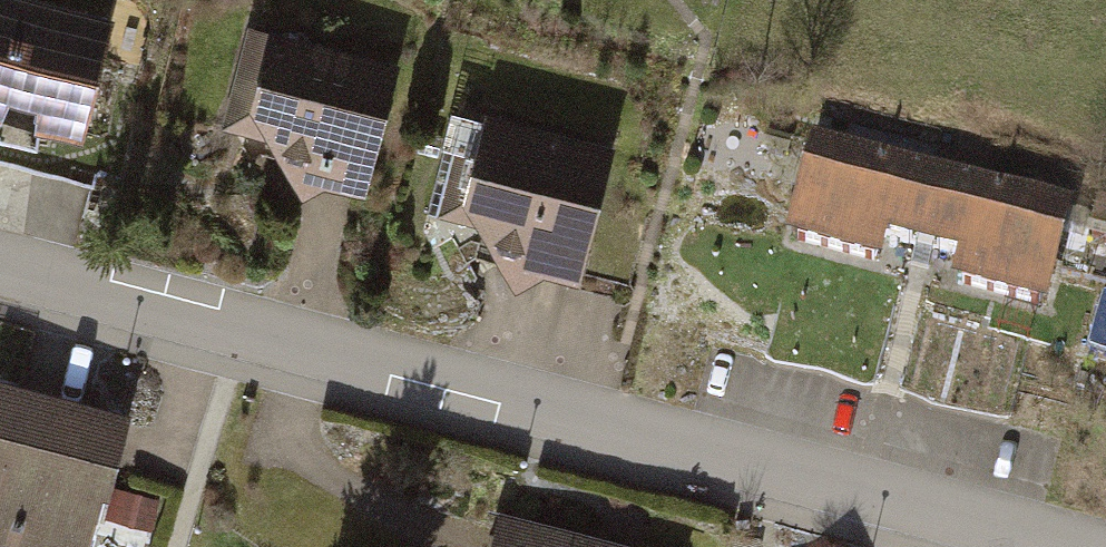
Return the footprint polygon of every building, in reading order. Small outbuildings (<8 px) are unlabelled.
[(35,0),(0,0),(0,145),(38,154),(41,138),(88,150),(116,22),(35,0)] [(396,57),(250,20),(220,122),(265,134),(298,193),(319,179),(360,190),(396,57)] [(611,140),(464,102),(437,211),(474,222),(513,284),(541,269),(574,280),(611,140)] [(945,171),(809,135),(782,237),(879,263),(885,239),(924,250),(945,171)] [(1071,204),(945,171),(924,250),(955,257),(949,282),(1046,306),(1071,204)] [(0,371),(0,534),(45,546),(78,546),(94,489),(105,492),(129,408),(0,371)] [(158,498),(111,484),(104,514),(149,528),(158,498)] [(484,526),(479,546),(571,546),(484,526)]
